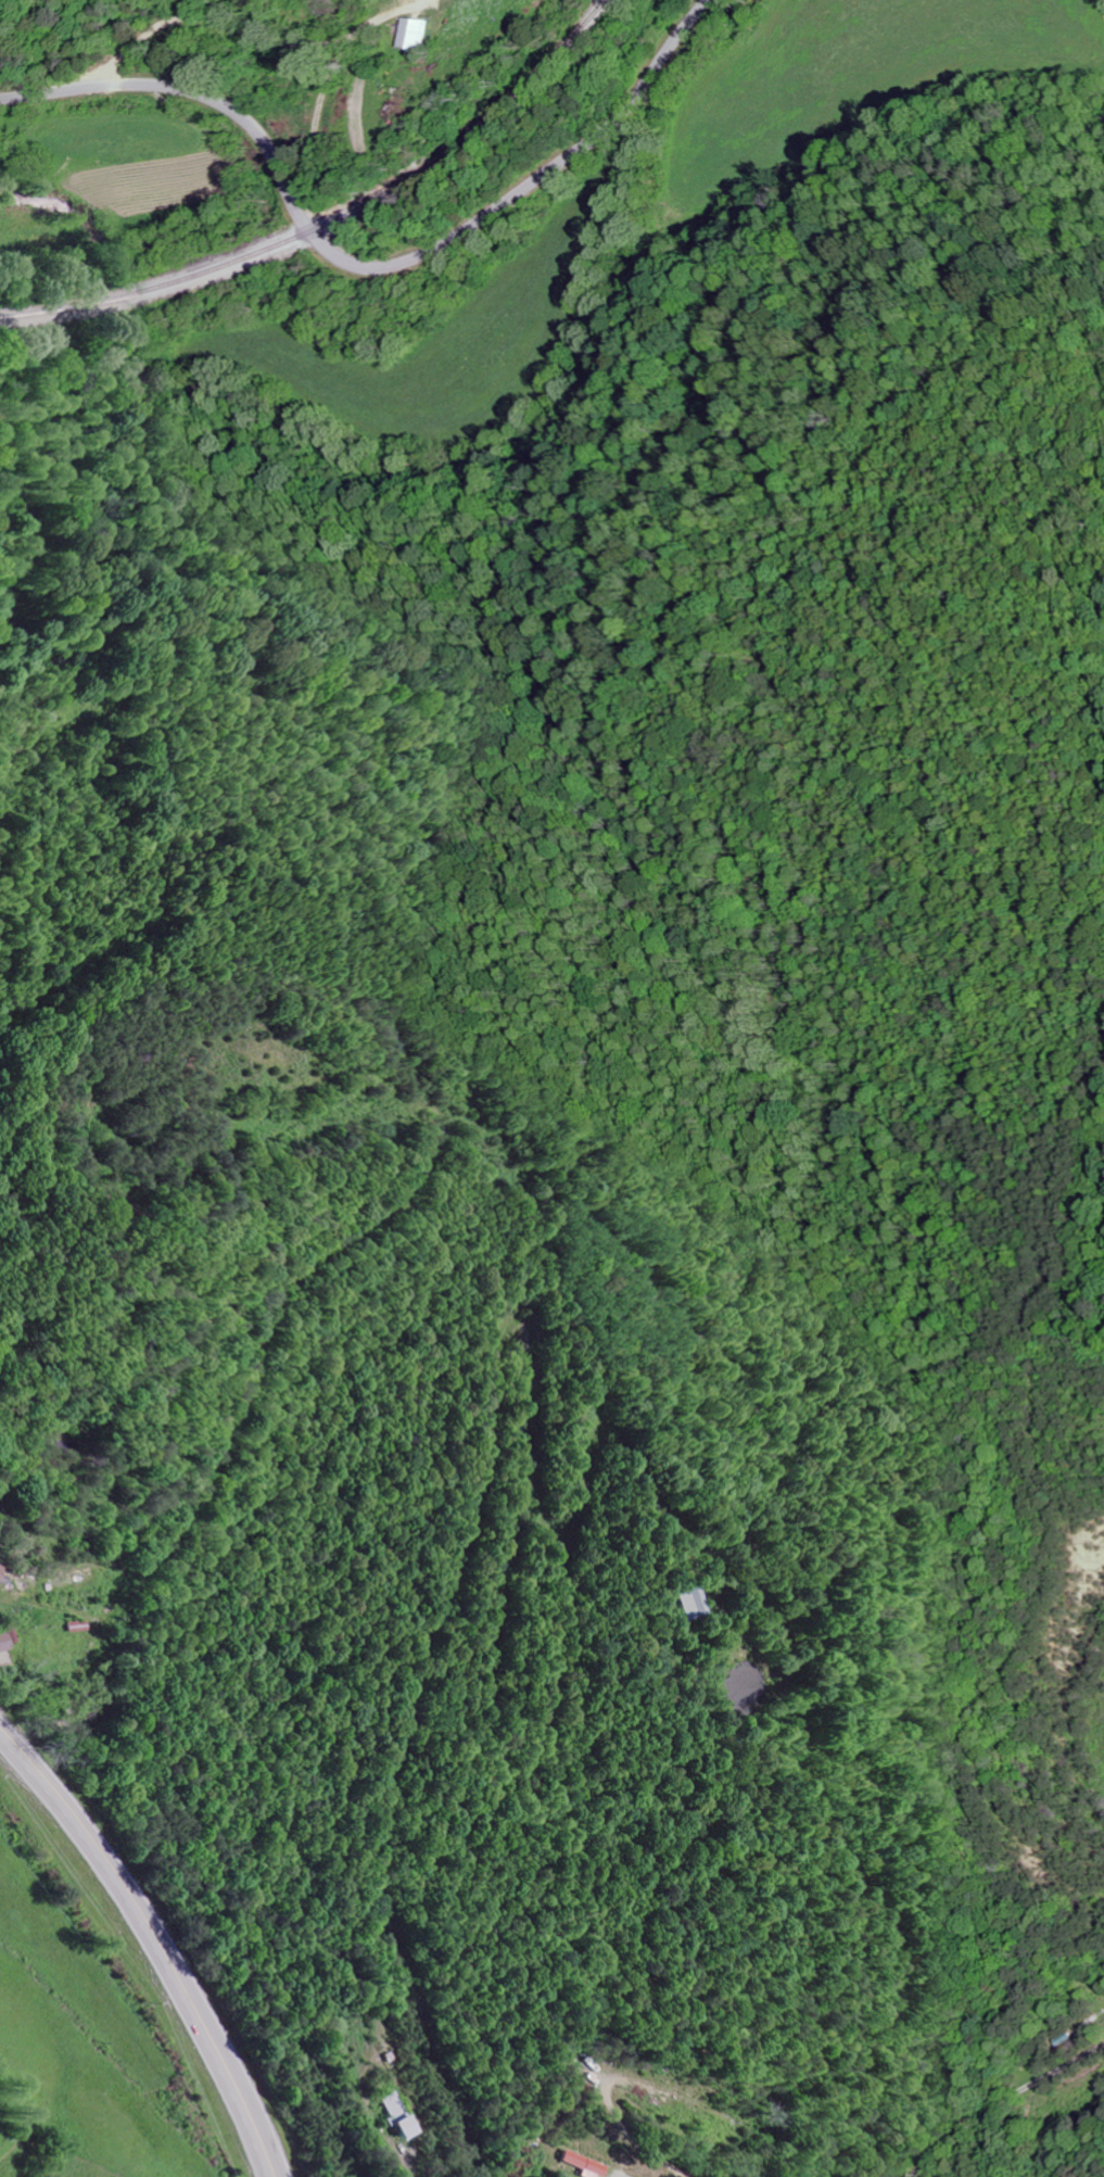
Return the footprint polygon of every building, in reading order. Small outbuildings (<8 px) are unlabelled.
[(395,47),(419,51),(424,21),(400,17),(395,47)] [(703,1613),(692,1584),(668,1593),(679,1622),(703,1613)] [(11,1649),(10,1642),(18,1640),(15,1624),(9,1626),(11,1632),(0,1634),(0,1652),(11,1649)] [(376,2097),(395,2139),(411,2133),(392,2090),(376,2097)] [(578,2169),(576,2175),(580,2176),(596,2176),(601,2164),(561,2148),(556,2160),(578,2169)]
